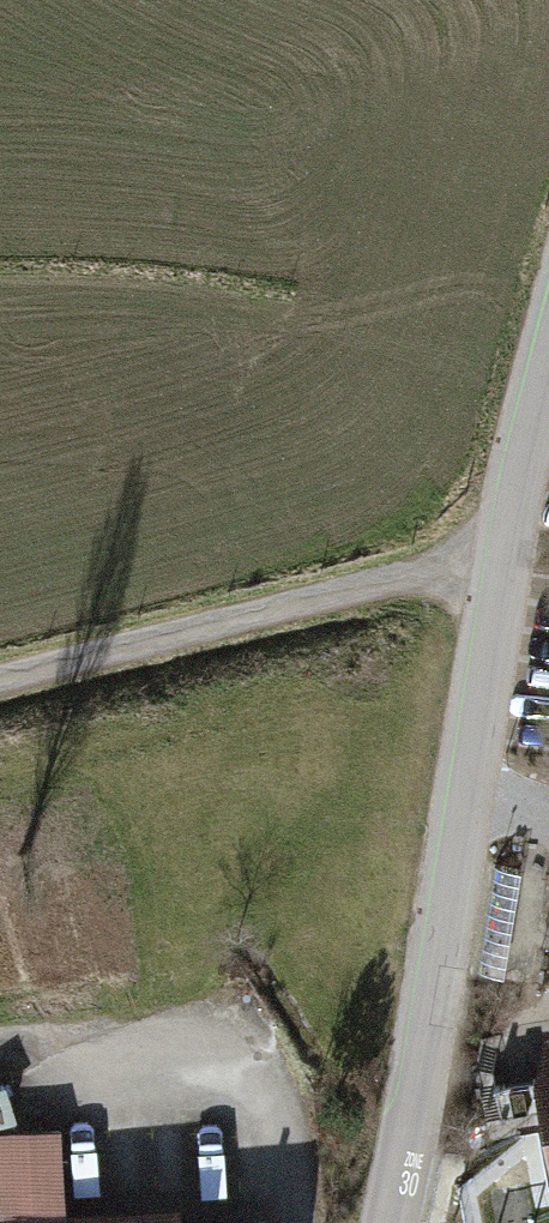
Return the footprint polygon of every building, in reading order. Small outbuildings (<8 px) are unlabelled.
[(545,1032),(527,1089),(548,1194),(548,1031),(545,1032)] [(0,1136),(0,1222),(168,1222),(167,1202),(61,1207),(57,1133),(0,1136)]
